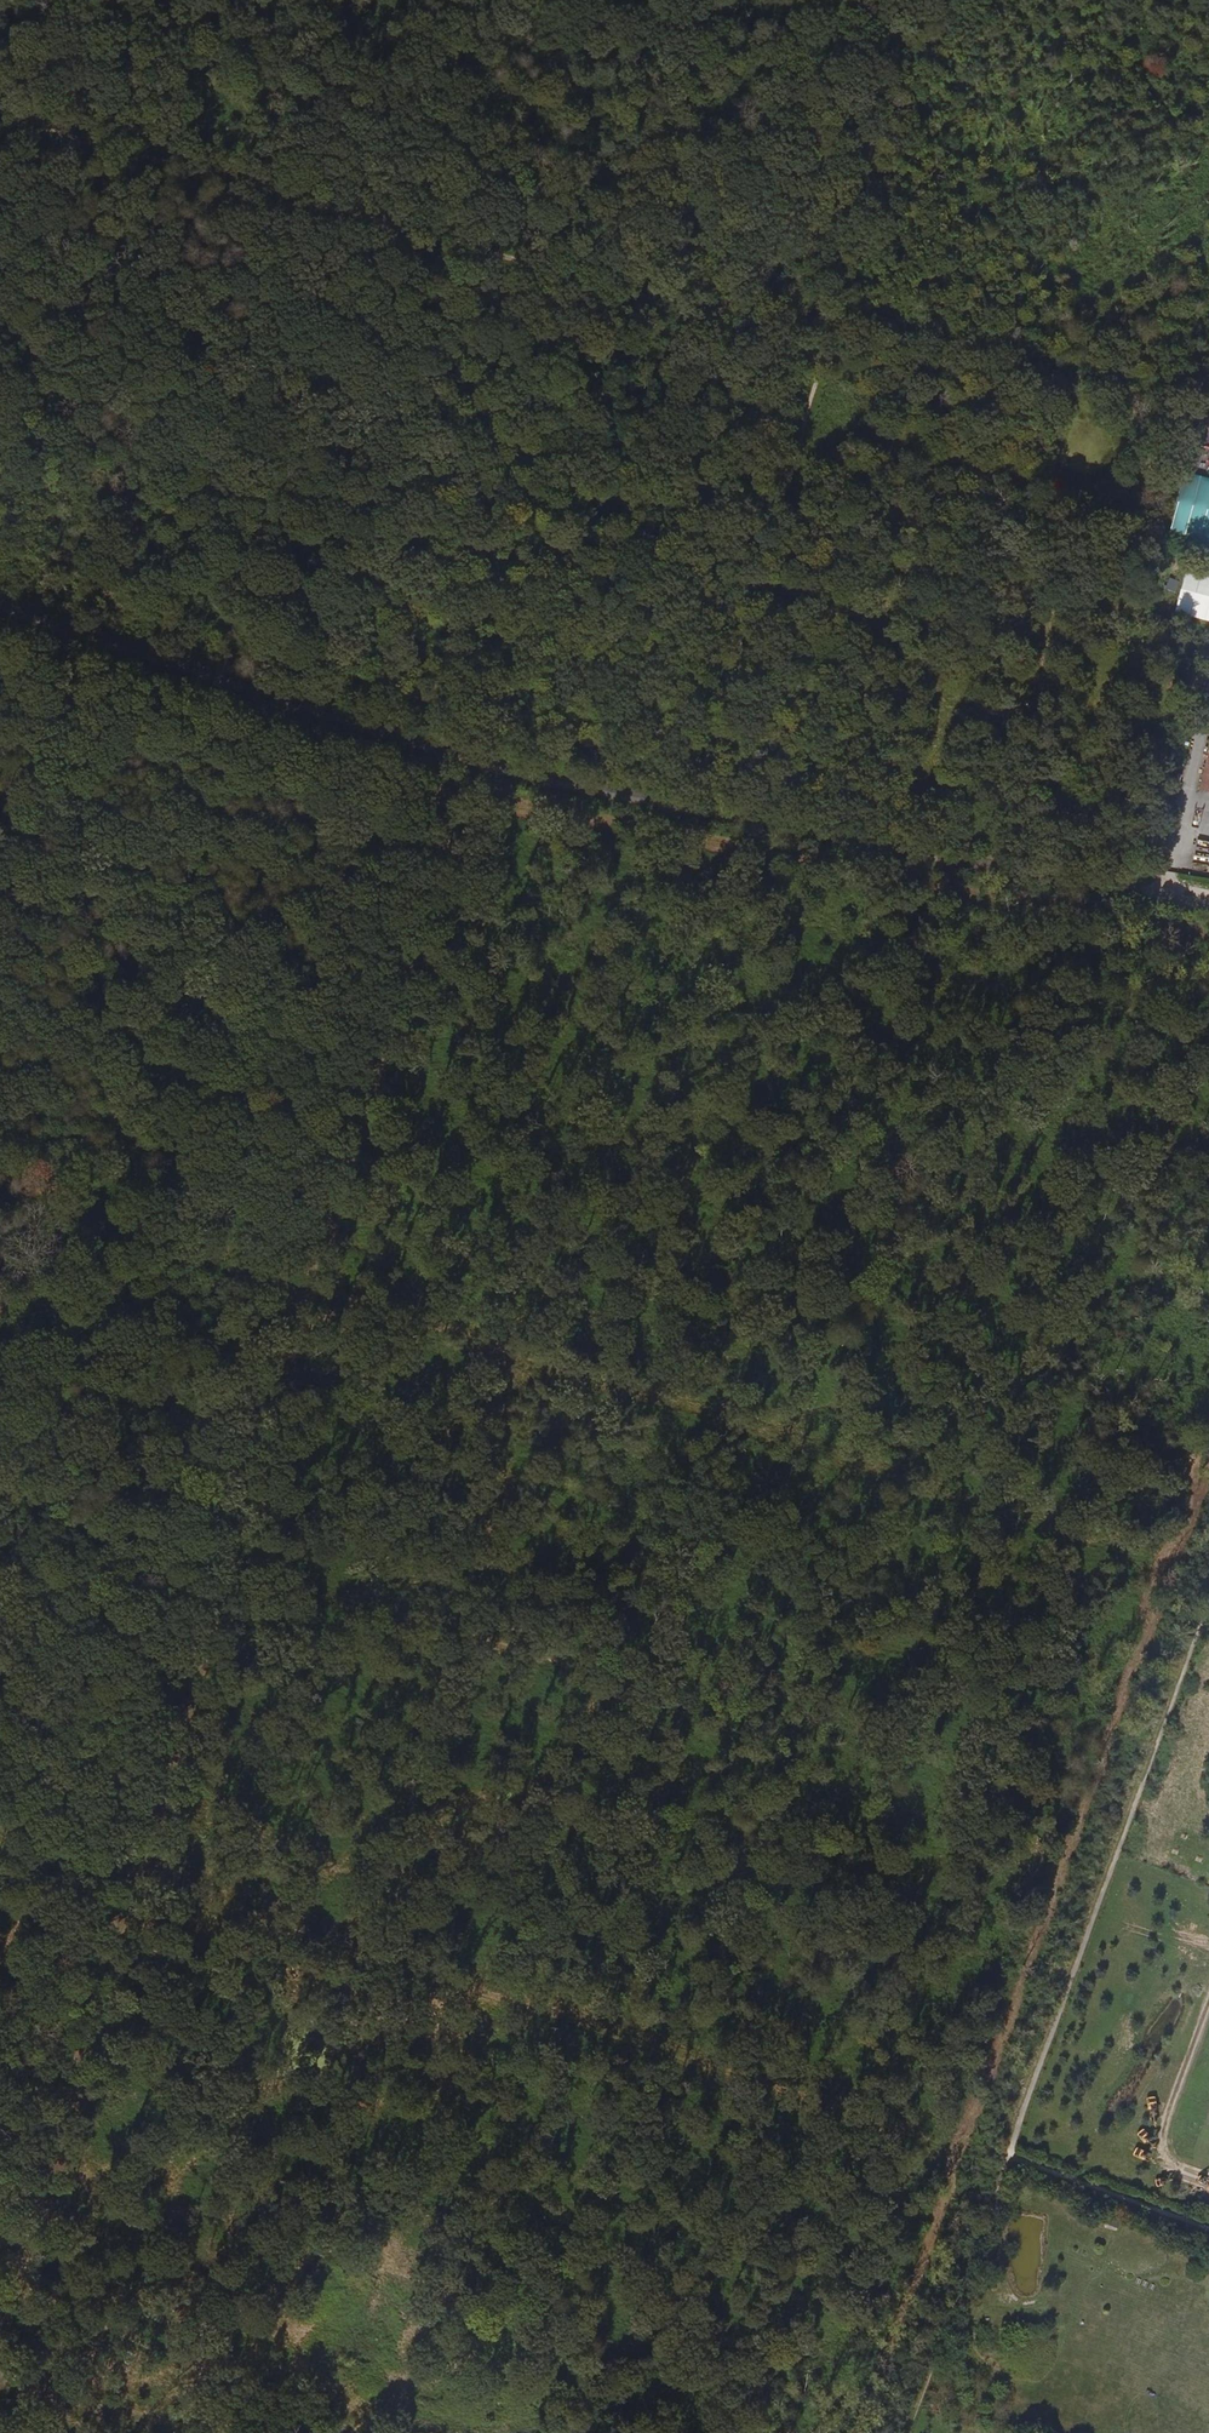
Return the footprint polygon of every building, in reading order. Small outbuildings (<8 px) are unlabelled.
[(1175,610),(1208,620),(1208,572),(1188,566),(1175,610)]
